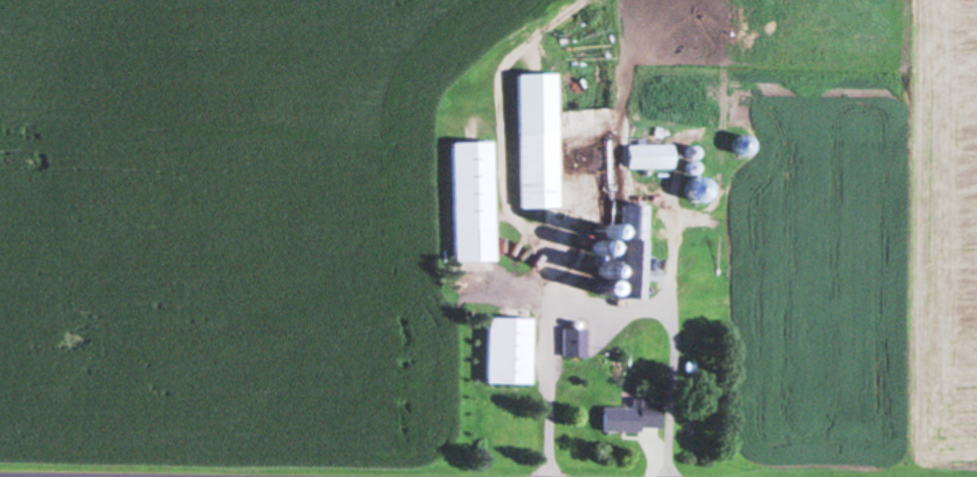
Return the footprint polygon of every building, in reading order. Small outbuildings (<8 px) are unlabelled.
[(509,209),(548,209),(546,73),(507,74),(509,209)] [(481,141),(440,142),(442,262),(489,261),(488,221),(482,221),(481,141)] [(666,145),(618,145),(618,169),(666,169),(666,145)] [(634,299),(635,251),(643,251),(644,206),(611,206),(610,298),(634,299)] [(523,385),(523,351),(526,351),(526,319),(478,319),(478,385),(523,385)] [(581,330),(558,330),(558,358),(581,358),(581,330)] [(627,409),(596,408),(596,431),(657,432),(657,402),(627,401),(627,409)]
